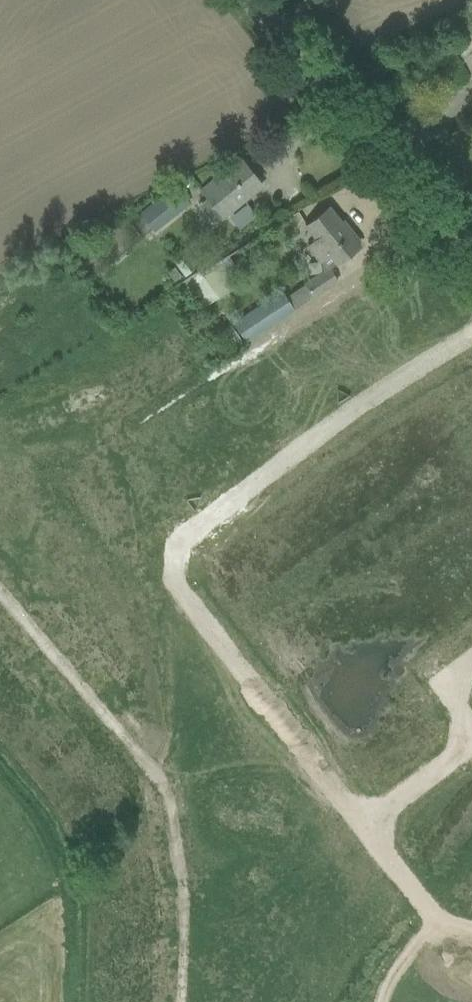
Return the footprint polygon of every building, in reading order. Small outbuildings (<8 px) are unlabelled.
[(241,159),(205,187),(226,213),(262,185),(241,159)] [(141,213),(154,230),(188,203),(175,187),(141,213)] [(317,238),(307,247),(320,262),(330,254),(337,263),(359,245),(357,243),(360,240),(352,231),(349,233),(329,208),(307,226),(317,238)] [(230,258),(204,275),(201,271),(183,283),(199,308),(217,296),(233,285),(227,275),(237,269),(230,258)] [(337,281),(329,268),(285,296),(281,290),(233,321),(245,340),(337,281)]
